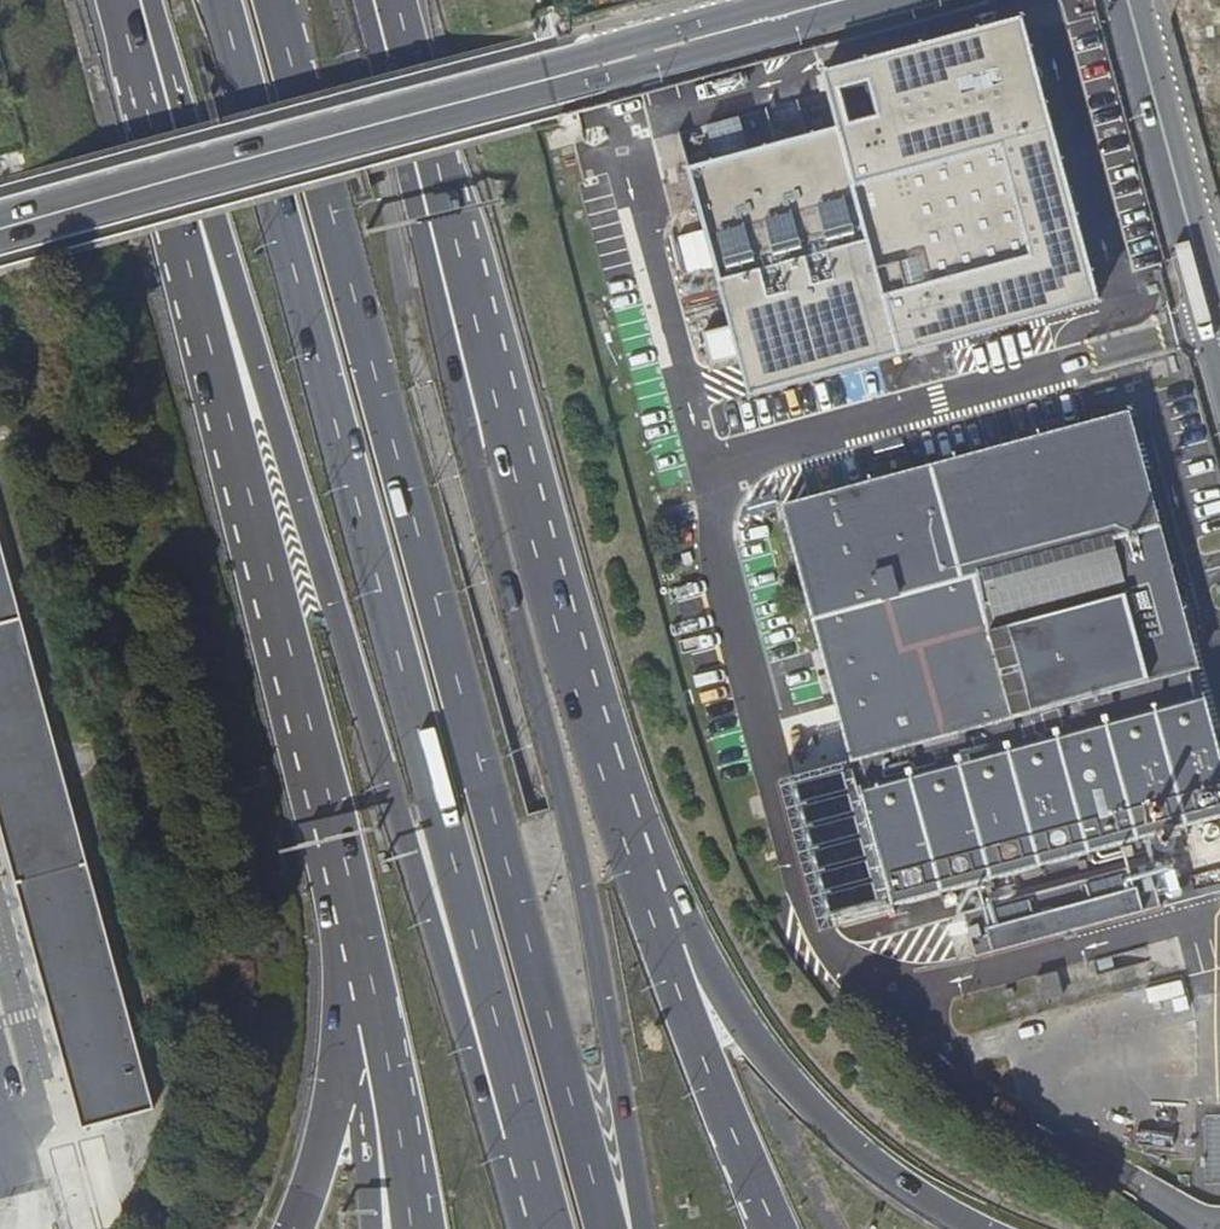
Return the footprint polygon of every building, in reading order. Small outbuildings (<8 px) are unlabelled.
[(1019,20),(821,74),(836,130),(686,170),(729,328),(702,335),(711,366),(737,358),(748,398),(1097,303),(1019,20)] [(782,509),(851,761),(853,760),(853,761),(858,760),(865,785),(859,787),(858,788),(860,797),(875,851),(877,859),(890,907),(1149,838),(1180,830),(1191,827),(1208,822),(1213,821),(1219,819),(1219,758),(1202,692),(1195,666),(1127,415),(782,509)] [(83,1129),(121,1119),(153,1110),(0,547),(0,824),(83,1129)] [(852,858),(875,851),(860,797),(837,803),(852,858)] [(1197,850),(1219,844),(1219,819),(1213,821),(1214,825),(1209,827),(1208,822),(1191,827),(1197,850)] [(1180,830),(1149,838),(1155,862),(1187,853),(1180,830)] [(1129,850),(1121,852),(1123,860),(1131,858),(1129,850)] [(890,907),(877,859),(844,868),(857,917),(890,907)] [(975,910),(962,914),(974,958),(986,955),(1139,914),(1160,908),(1148,863),(980,909),(975,910)] [(969,909),(975,910),(980,909),(978,901),(976,899),(972,898),(968,900),(967,902),(967,905),(967,907),(969,909)] [(1056,973),(1035,979),(1042,1002),(1063,996),(1056,973)]
